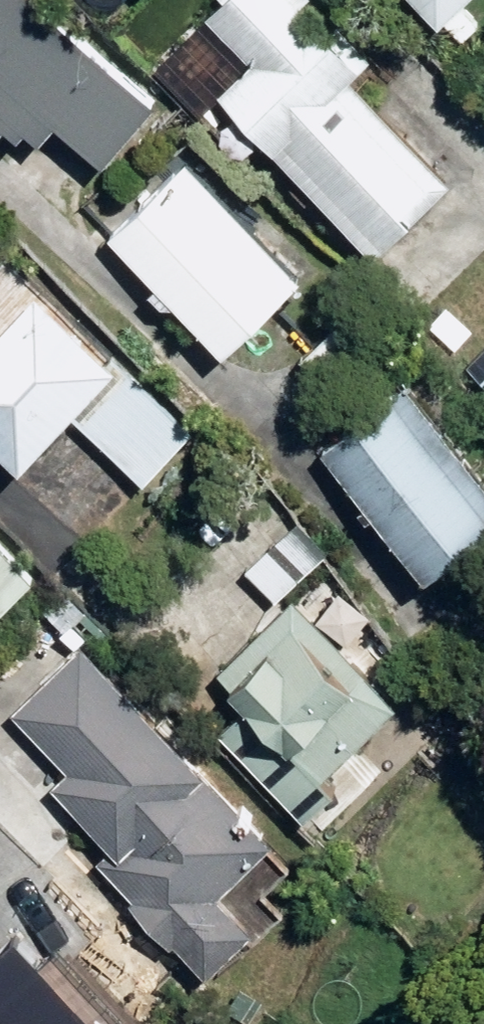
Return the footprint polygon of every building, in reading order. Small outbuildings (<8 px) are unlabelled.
[(102,133),(132,95),(108,74),(117,61),(92,40),(99,31),(61,0),(0,0),(0,107),(15,120),(38,92),(43,96),(49,89),(102,133)] [(386,242),(461,163),(357,63),(382,39),(348,9),(340,16),(323,0),(221,0),(200,21),(234,52),(224,66),(236,76),(225,88),(386,242)] [(434,25),(460,0),(410,0),(434,25)] [(114,229),(235,342),(310,261),(190,149),(114,229)] [(148,476),(200,422),(47,276),(5,322),(0,318),(0,437),(27,462),(75,409),(148,476)] [(437,565),(483,524),(483,451),(411,368),(328,440),(437,565)] [(251,565),(283,595),(329,550),(297,518),(251,565)] [(36,573),(0,534),(0,607),(36,573)] [(73,619),(98,643),(110,632),(62,581),(41,601),(65,627),(73,619)] [(223,724),(312,810),(345,776),(333,766),(403,693),(297,591),(225,665),(255,693),(223,724)] [(183,929),(216,961),(261,914),(230,882),(282,827),(86,636),(18,706),(75,761),(59,779),(120,839),(105,854),(141,890),(137,894),(178,933),(183,929)] [(16,999),(0,984),(0,1015),(16,999)]
